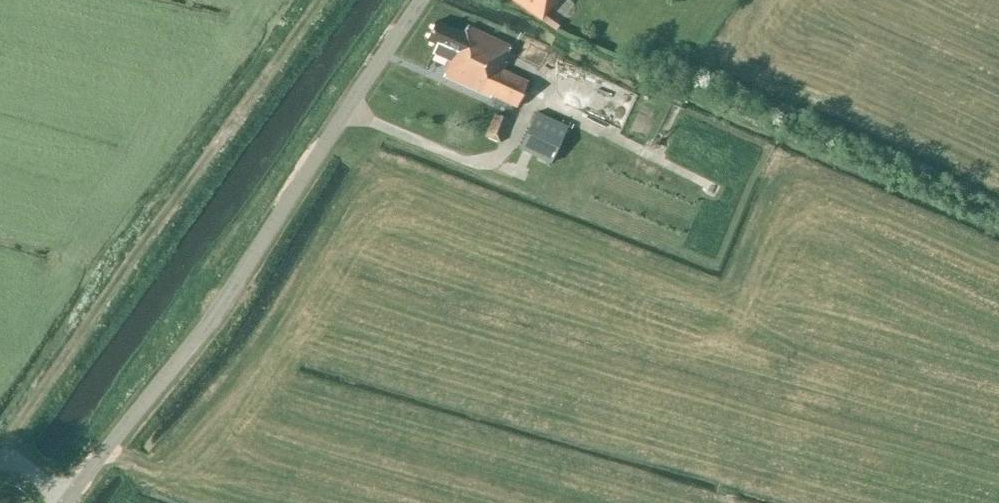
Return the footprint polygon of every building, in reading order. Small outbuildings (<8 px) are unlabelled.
[(541,19),(555,0),(515,0),(541,19)] [(463,31),(436,20),(426,40),(435,44),(432,53),(450,61),(444,76),(515,106),(527,81),(503,70),(506,62),(503,60),(509,46),(466,25),(463,31)] [(477,108),(467,130),(499,144),(509,122),(477,108)] [(552,166),(568,124),(536,110),(516,151),(521,153),(552,166)]
